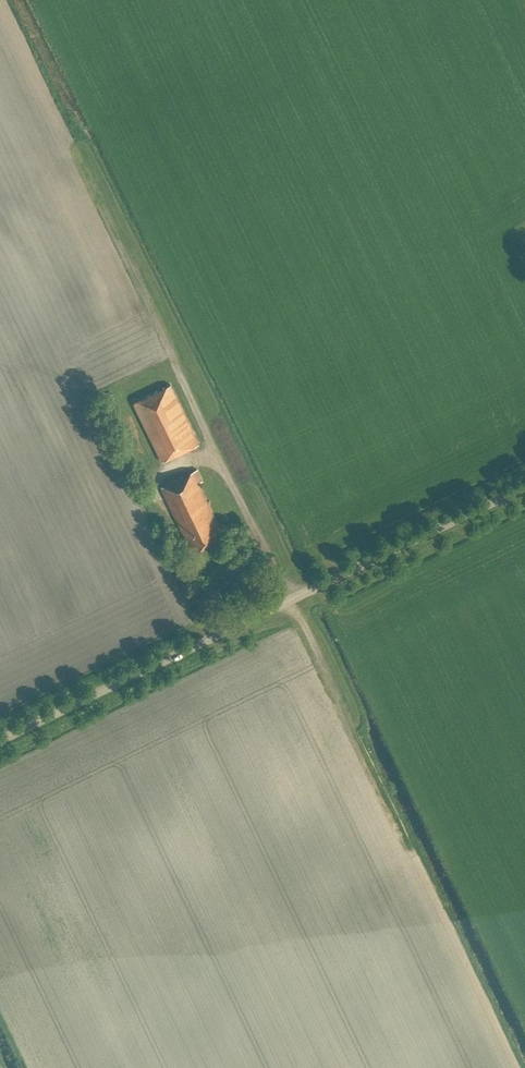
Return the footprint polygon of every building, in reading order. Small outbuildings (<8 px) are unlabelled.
[(171,384),(133,402),(161,461),(199,443),(171,384)] [(224,535),(198,482),(202,481),(197,470),(161,486),(167,497),(192,550),(224,535)]
